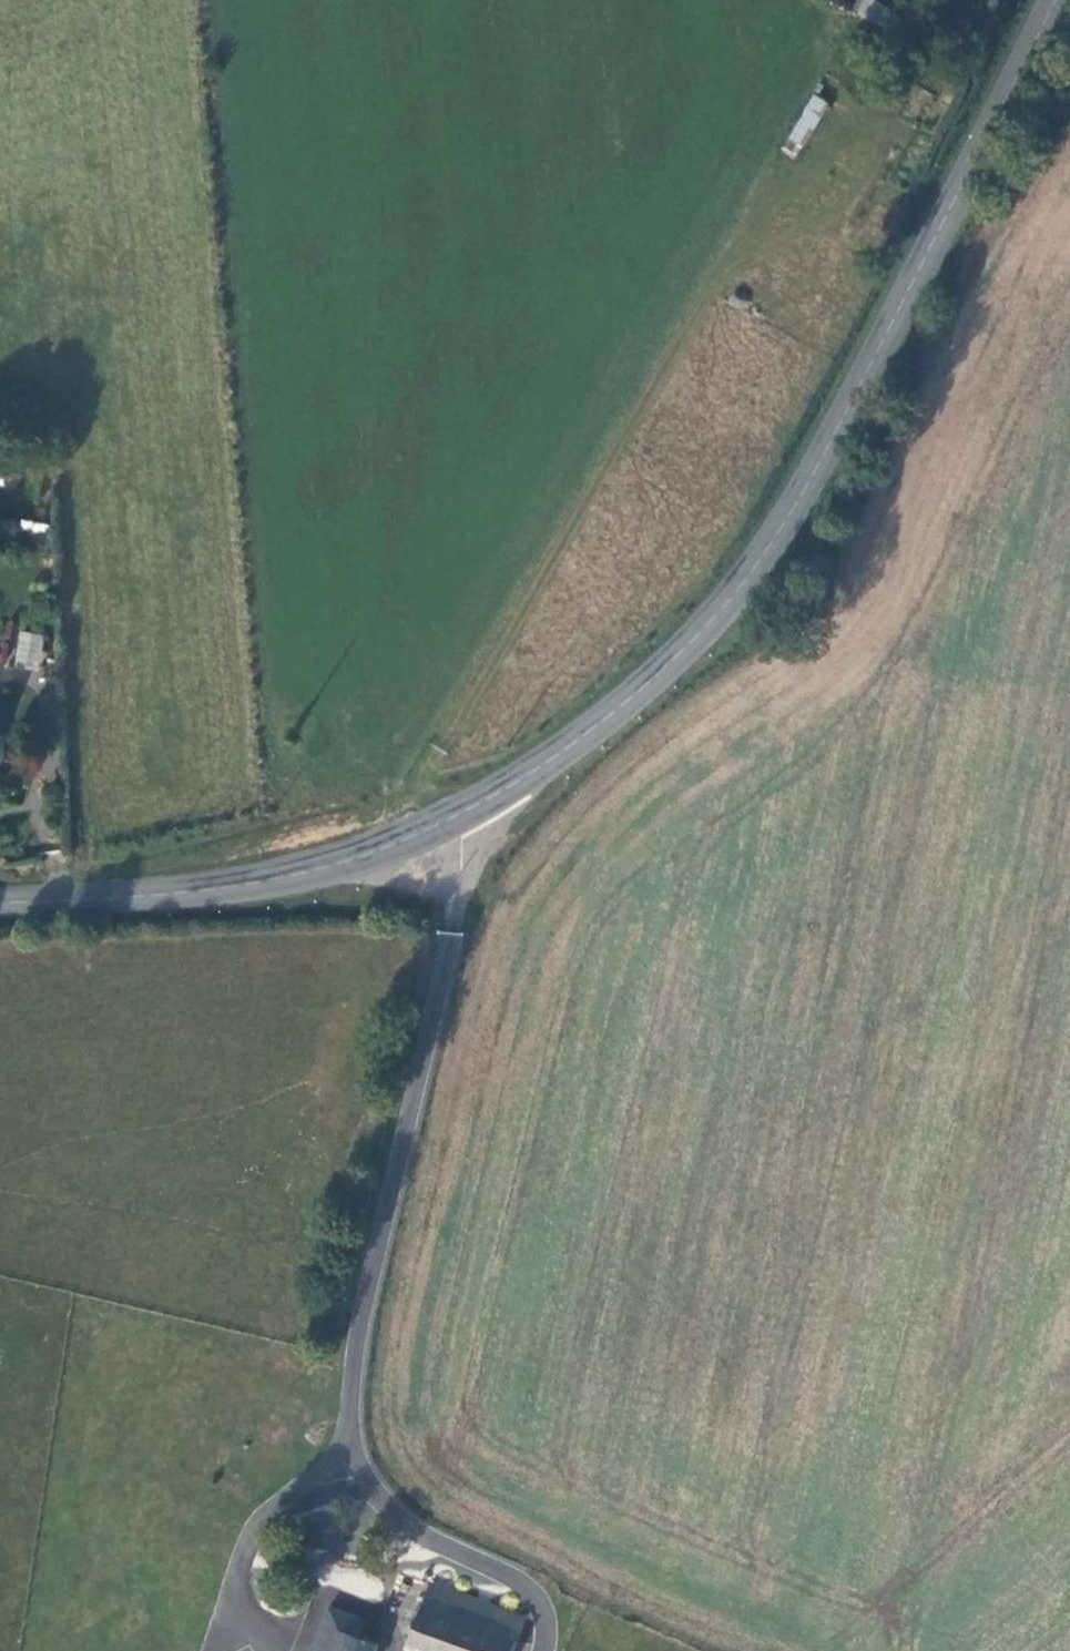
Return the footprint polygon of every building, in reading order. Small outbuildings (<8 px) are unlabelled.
[(870,0),(868,0),(859,16),(880,27),(889,10),(870,0)] [(799,159),(826,101),(810,93),(783,151),(799,159)] [(38,669),(45,635),(19,630),(12,664),(38,669)] [(423,1650),(515,1650),(527,1619),(435,1582),(411,1646),(423,1650)] [(351,1616),(337,1650),(378,1650),(381,1643),(363,1638),(368,1620),(351,1616)]
